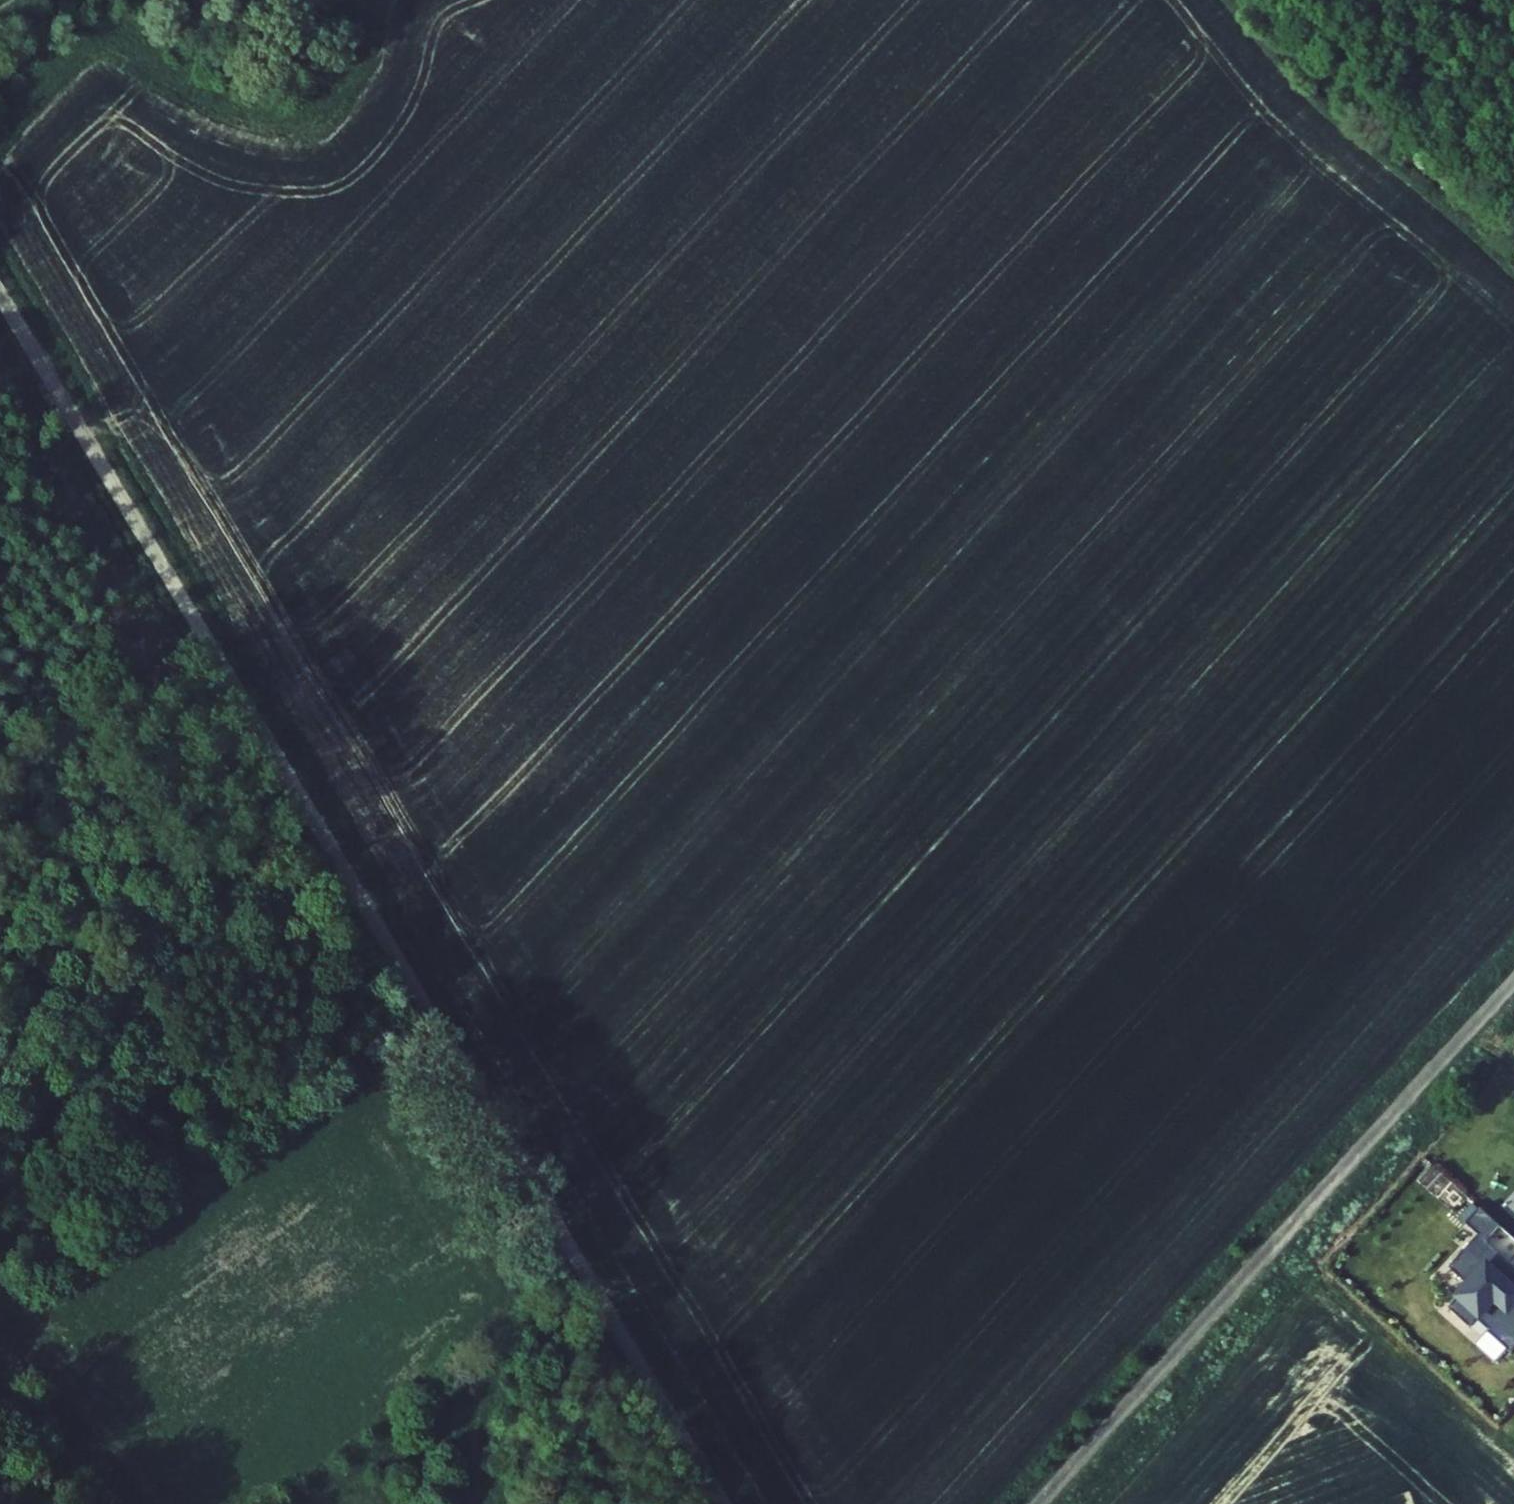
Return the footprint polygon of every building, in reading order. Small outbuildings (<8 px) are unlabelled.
[(1479,1236),(1447,1270),(1467,1287),(1447,1310),(1468,1329),(1481,1317),(1491,1328),(1486,1333),(1511,1356),(1513,1352),(1513,1256),(1508,1262),(1479,1236)]
